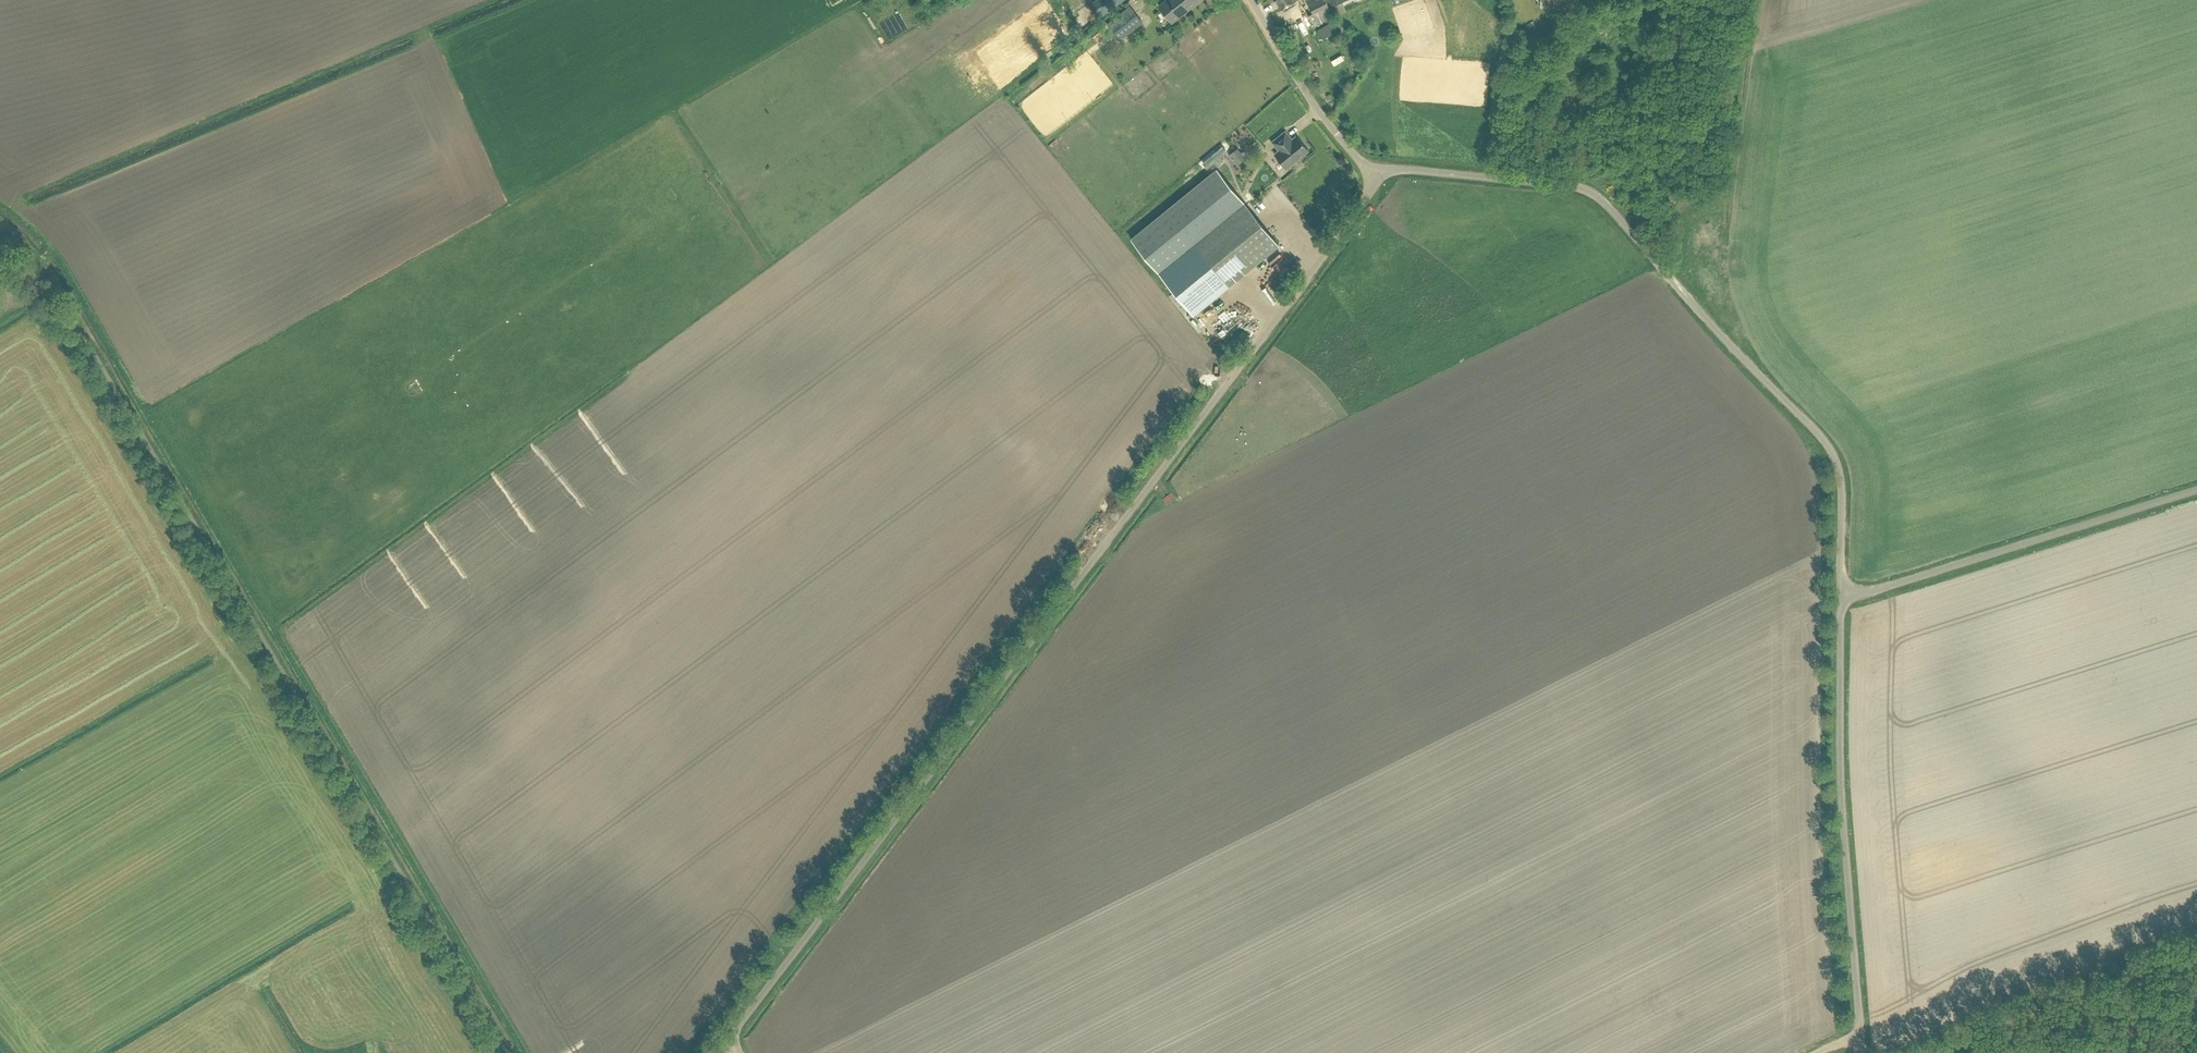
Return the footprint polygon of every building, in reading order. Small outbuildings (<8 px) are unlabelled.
[(1159,5),(1172,22),(1200,0),(1166,0),(1159,5)] [(1279,4),(1278,5),(1281,10),(1298,0),(1277,0),(1279,4)] [(1326,0),(1306,0),(1313,12),(1308,15),(1315,26),(1334,16),(1326,0)] [(1130,6),(1107,24),(1120,41),(1143,22),(1130,6)] [(1308,30),(1312,28),(1308,17),(1303,19),(1308,30)] [(1333,25),(1331,23),(1318,31),(1322,38),(1338,29),(1335,24),(1333,25)] [(1299,38),(1294,41),(1300,52),(1305,49),(1299,38)] [(1294,140),(1286,130),(1273,140),(1280,149),(1275,152),(1287,167),(1309,149),(1299,136),(1294,140)] [(1229,158),(1237,167),(1248,157),(1239,148),(1229,158)] [(1217,167),(1132,236),(1195,313),(1280,243),(1217,167)] [(1279,287),(1287,280),(1281,271),(1272,278),(1279,287)]
